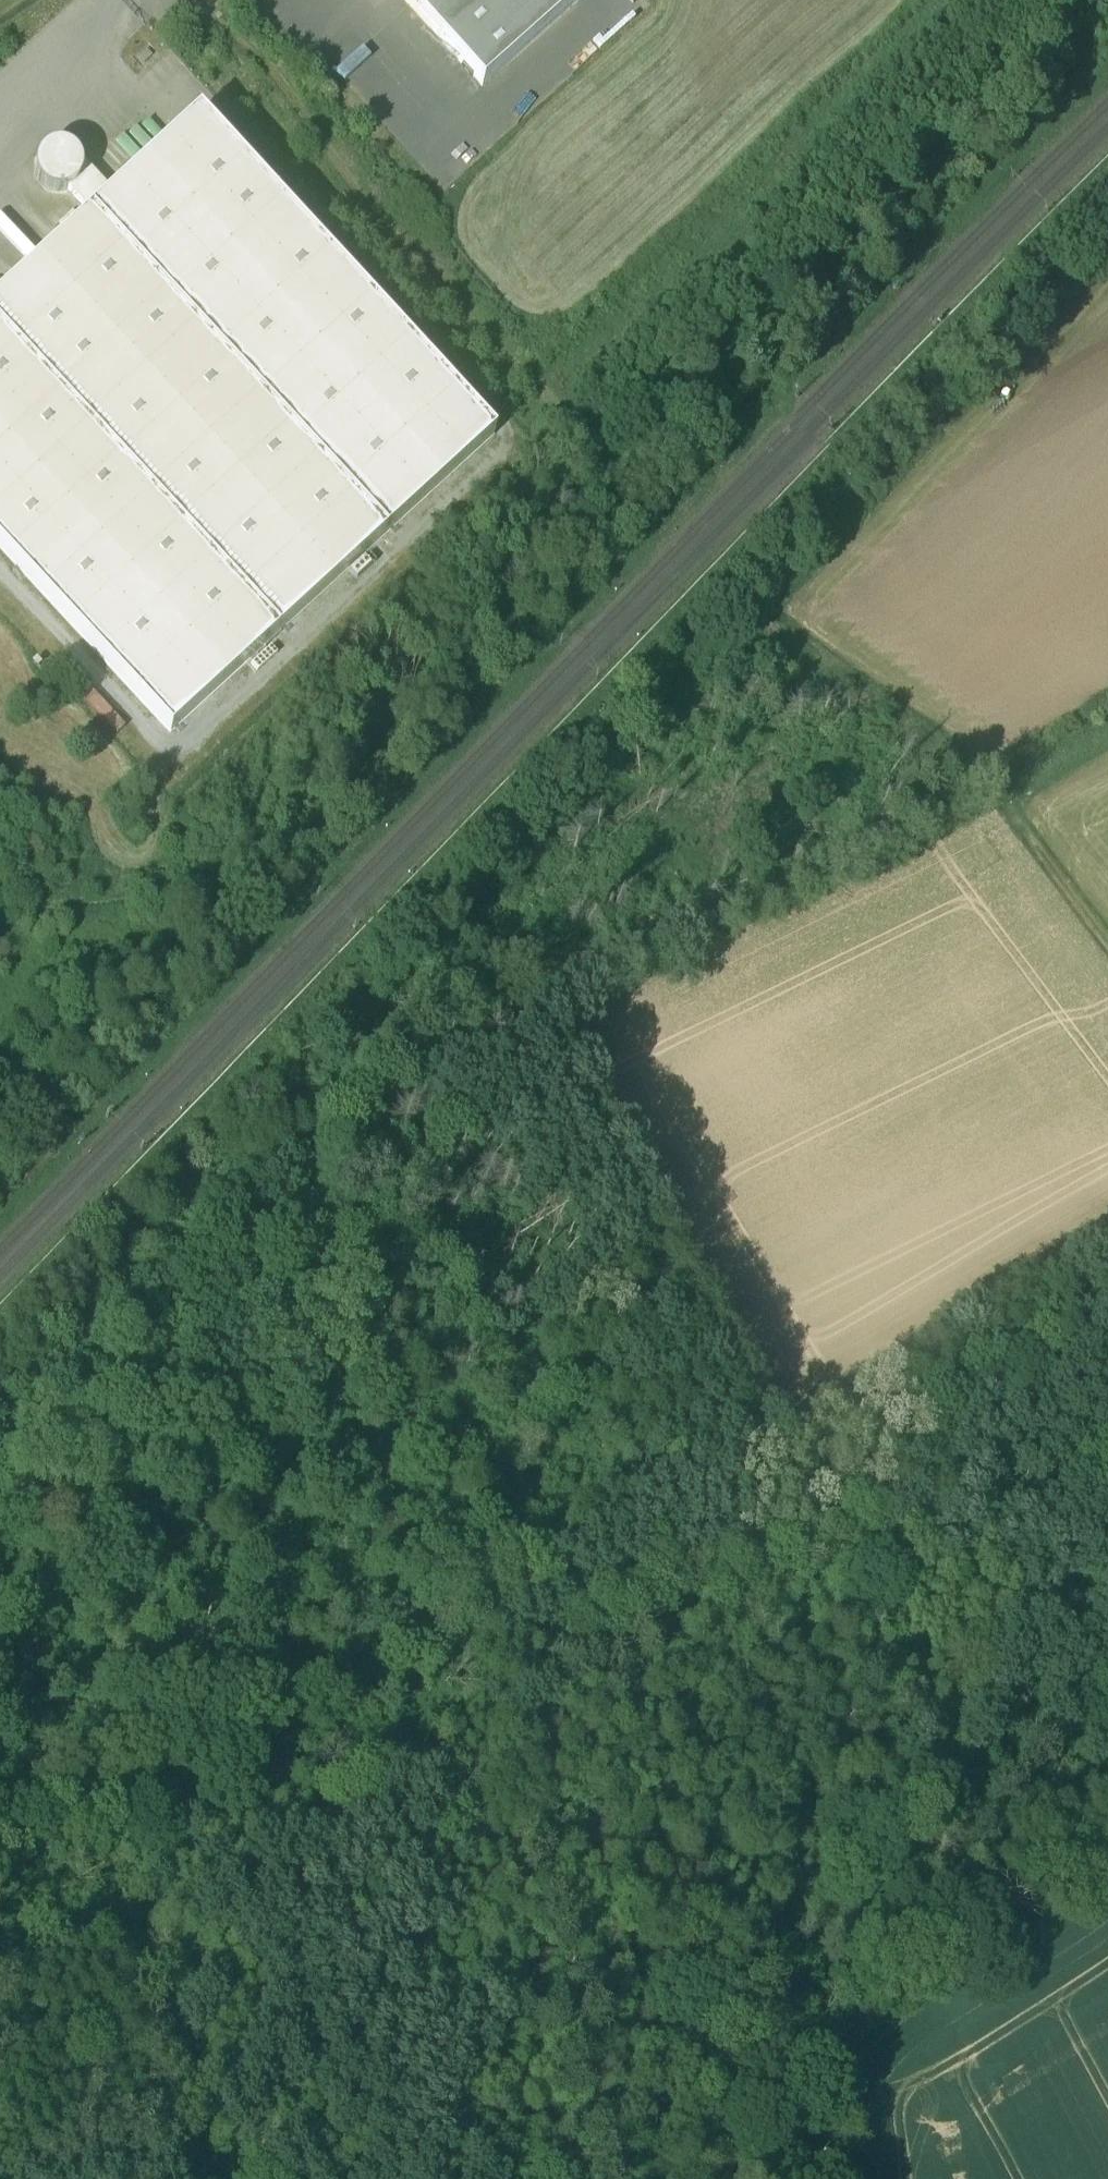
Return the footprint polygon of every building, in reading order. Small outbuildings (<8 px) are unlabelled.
[(438,39),(481,0),(403,0),(438,39)] [(438,39),(483,87),(579,0),(481,0),(438,39)] [(170,733),(494,439),(200,116),(112,195),(90,215),(0,297),(0,547),(170,733)] [(69,191),(78,184),(82,175),(82,165),(79,158),(77,155),(69,149),(59,147),(49,150),(41,156),(36,166),(37,176),(41,185),(50,192),(60,194),(69,191)] [(69,191),(90,215),(112,195),(79,158),(82,165),(82,175),(78,184),(69,191)]
